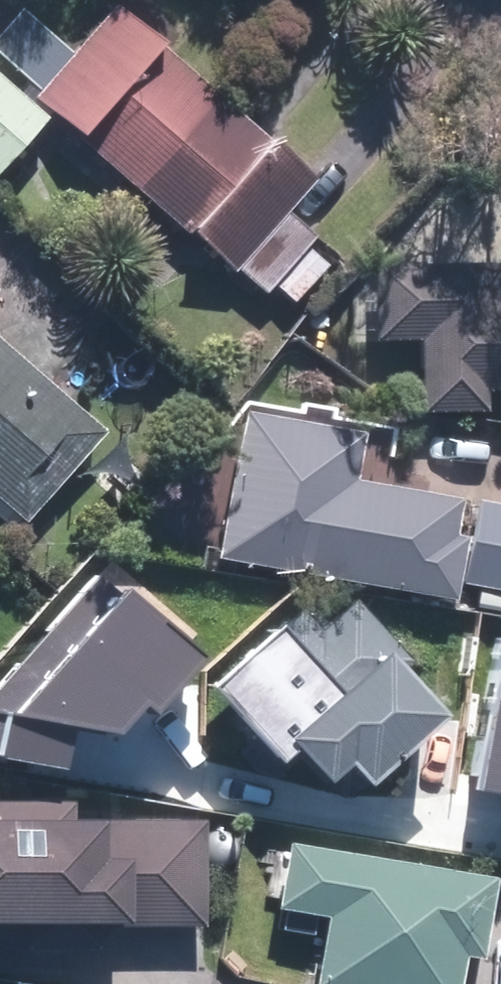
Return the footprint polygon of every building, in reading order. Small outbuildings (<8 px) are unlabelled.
[(16,11),(0,29),(0,64),(33,93),(27,101),(228,273),(230,271),(260,296),(268,287),(290,305),(323,267),(300,248),(308,239),(280,214),(309,180),(108,7),(67,55),(16,11)] [(39,122),(0,87),(0,165),(39,122)] [(415,342),(417,416),(479,414),(478,393),(500,393),(500,301),(493,301),(492,265),(367,268),(370,343),(415,342)] [(0,347),(0,505),(22,524),(101,434),(0,347)] [(352,436),(236,416),(211,560),(447,601),(464,504),(344,483),(352,436)] [(500,593),(500,509),(469,503),(455,586),(500,593)] [(99,575),(0,690),(0,758),(70,771),(80,727),(125,735),(150,708),(158,715),(207,655),(131,591),(126,596),(99,575)] [(360,598),(329,626),(314,610),(226,689),(289,759),(303,747),(334,782),(354,764),(373,785),(452,715),(409,668),(417,661),(360,598)] [(480,790),(500,793),(500,662),(480,790)] [(68,822),(68,804),(0,804),(0,953),(89,953),(89,927),(198,927),(198,822),(68,822)] [(454,958),(471,961),(485,880),(279,845),(268,910),(318,919),(307,983),(450,983),(454,958)]
